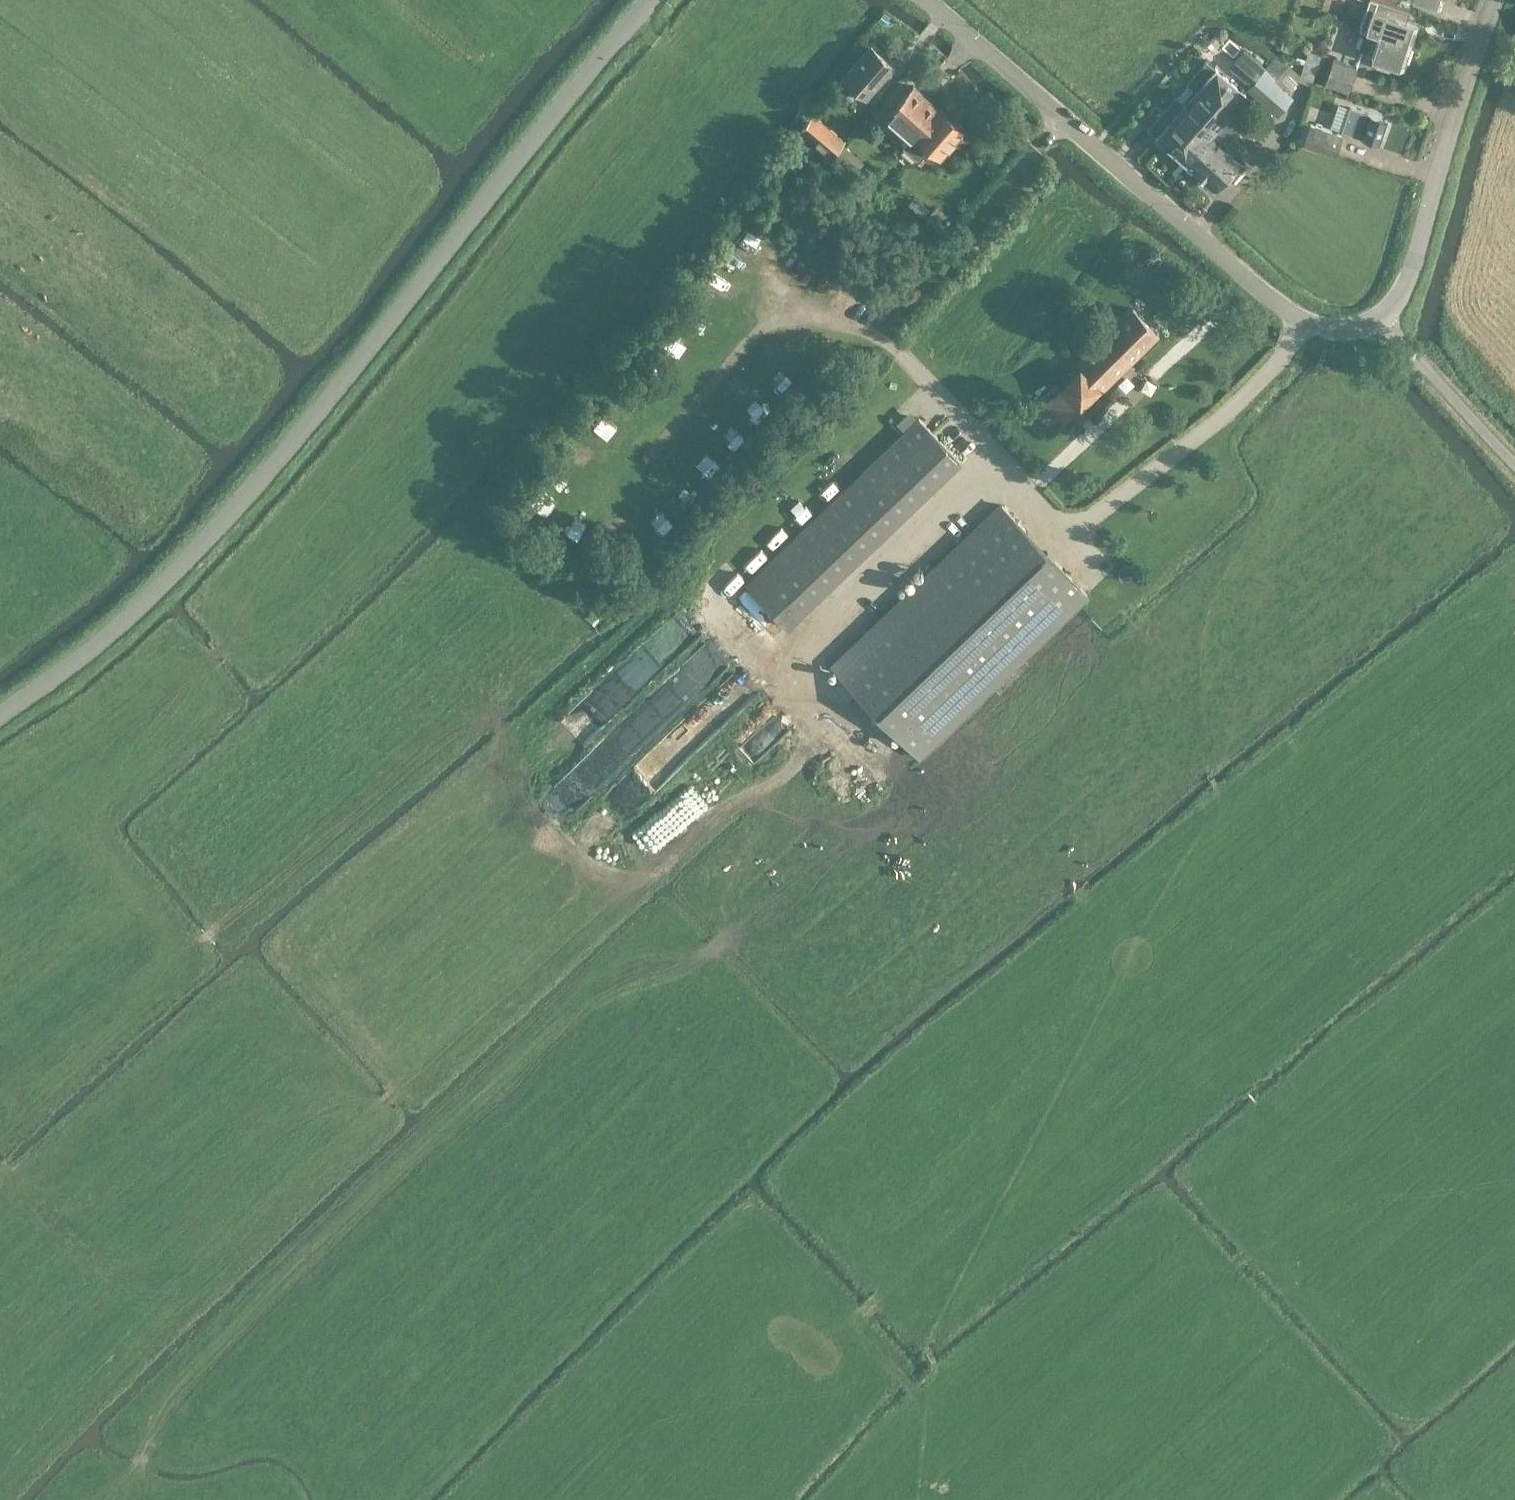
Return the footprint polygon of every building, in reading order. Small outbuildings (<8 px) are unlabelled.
[(1405,21),(1409,9),(1380,0),(1368,0),(1358,28),(1364,30),(1404,44),(1411,22),(1405,21)] [(1398,65),(1404,44),(1364,30),(1357,48),(1371,54),(1371,56),(1373,56),(1371,63),(1383,67),(1385,61),(1398,65)] [(895,65),(872,45),(844,78),(866,98),(895,65)] [(1237,57),(1259,76),(1250,86),(1280,112),(1295,94),(1276,77),(1289,62),(1277,51),(1266,64),(1246,46),(1237,57)] [(1311,85),(1311,84),(1322,54),(1308,49),(1298,80),(1311,85)] [(1186,162),(1246,93),(1206,57),(1187,80),(1196,87),(1183,101),(1175,94),(1147,127),(1186,162)] [(1347,92),(1356,65),(1332,57),(1324,83),(1347,92)] [(1250,83),(1257,76),(1238,60),(1231,68),(1250,83)] [(916,157),(926,146),(940,158),(963,129),(913,85),(885,118),(909,139),(903,145),(916,157)] [(1310,119),(1330,125),(1340,95),(1320,88),(1310,119)] [(1349,106),(1341,128),(1378,141),(1385,119),(1368,113),(1349,106)] [(843,139),(813,114),(800,128),(830,154),(843,139)] [(1342,132),(1310,122),(1302,143),(1335,155),(1342,132)] [(1216,129),(1211,134),(1186,162),(1214,187),(1226,173),(1232,178),(1246,163),(1240,158),(1225,145),(1229,140),(1216,129)] [(935,205),(931,210),(914,196),(908,203),(939,229),(949,217),(935,205)] [(1103,388),(1159,333),(1133,307),(1077,362),(1080,365),(1045,401),(1050,406),(1034,423),(1051,440),(1068,423),(1065,420),(1101,385),(1103,388)] [(960,460),(919,417),(745,583),(787,626),(960,460)] [(1090,596),(999,501),(831,663),(921,757),(1090,596)] [(753,539),(768,552),(781,538),(766,525),(753,539)] [(575,806),(726,663),(705,641),(553,784),(575,806)] [(662,783),(755,693),(733,670),(639,760),(662,783)] [(738,747),(774,712),(762,700),(726,736),(738,747)] [(660,785),(638,762),(613,785),(636,809),(660,785)]
